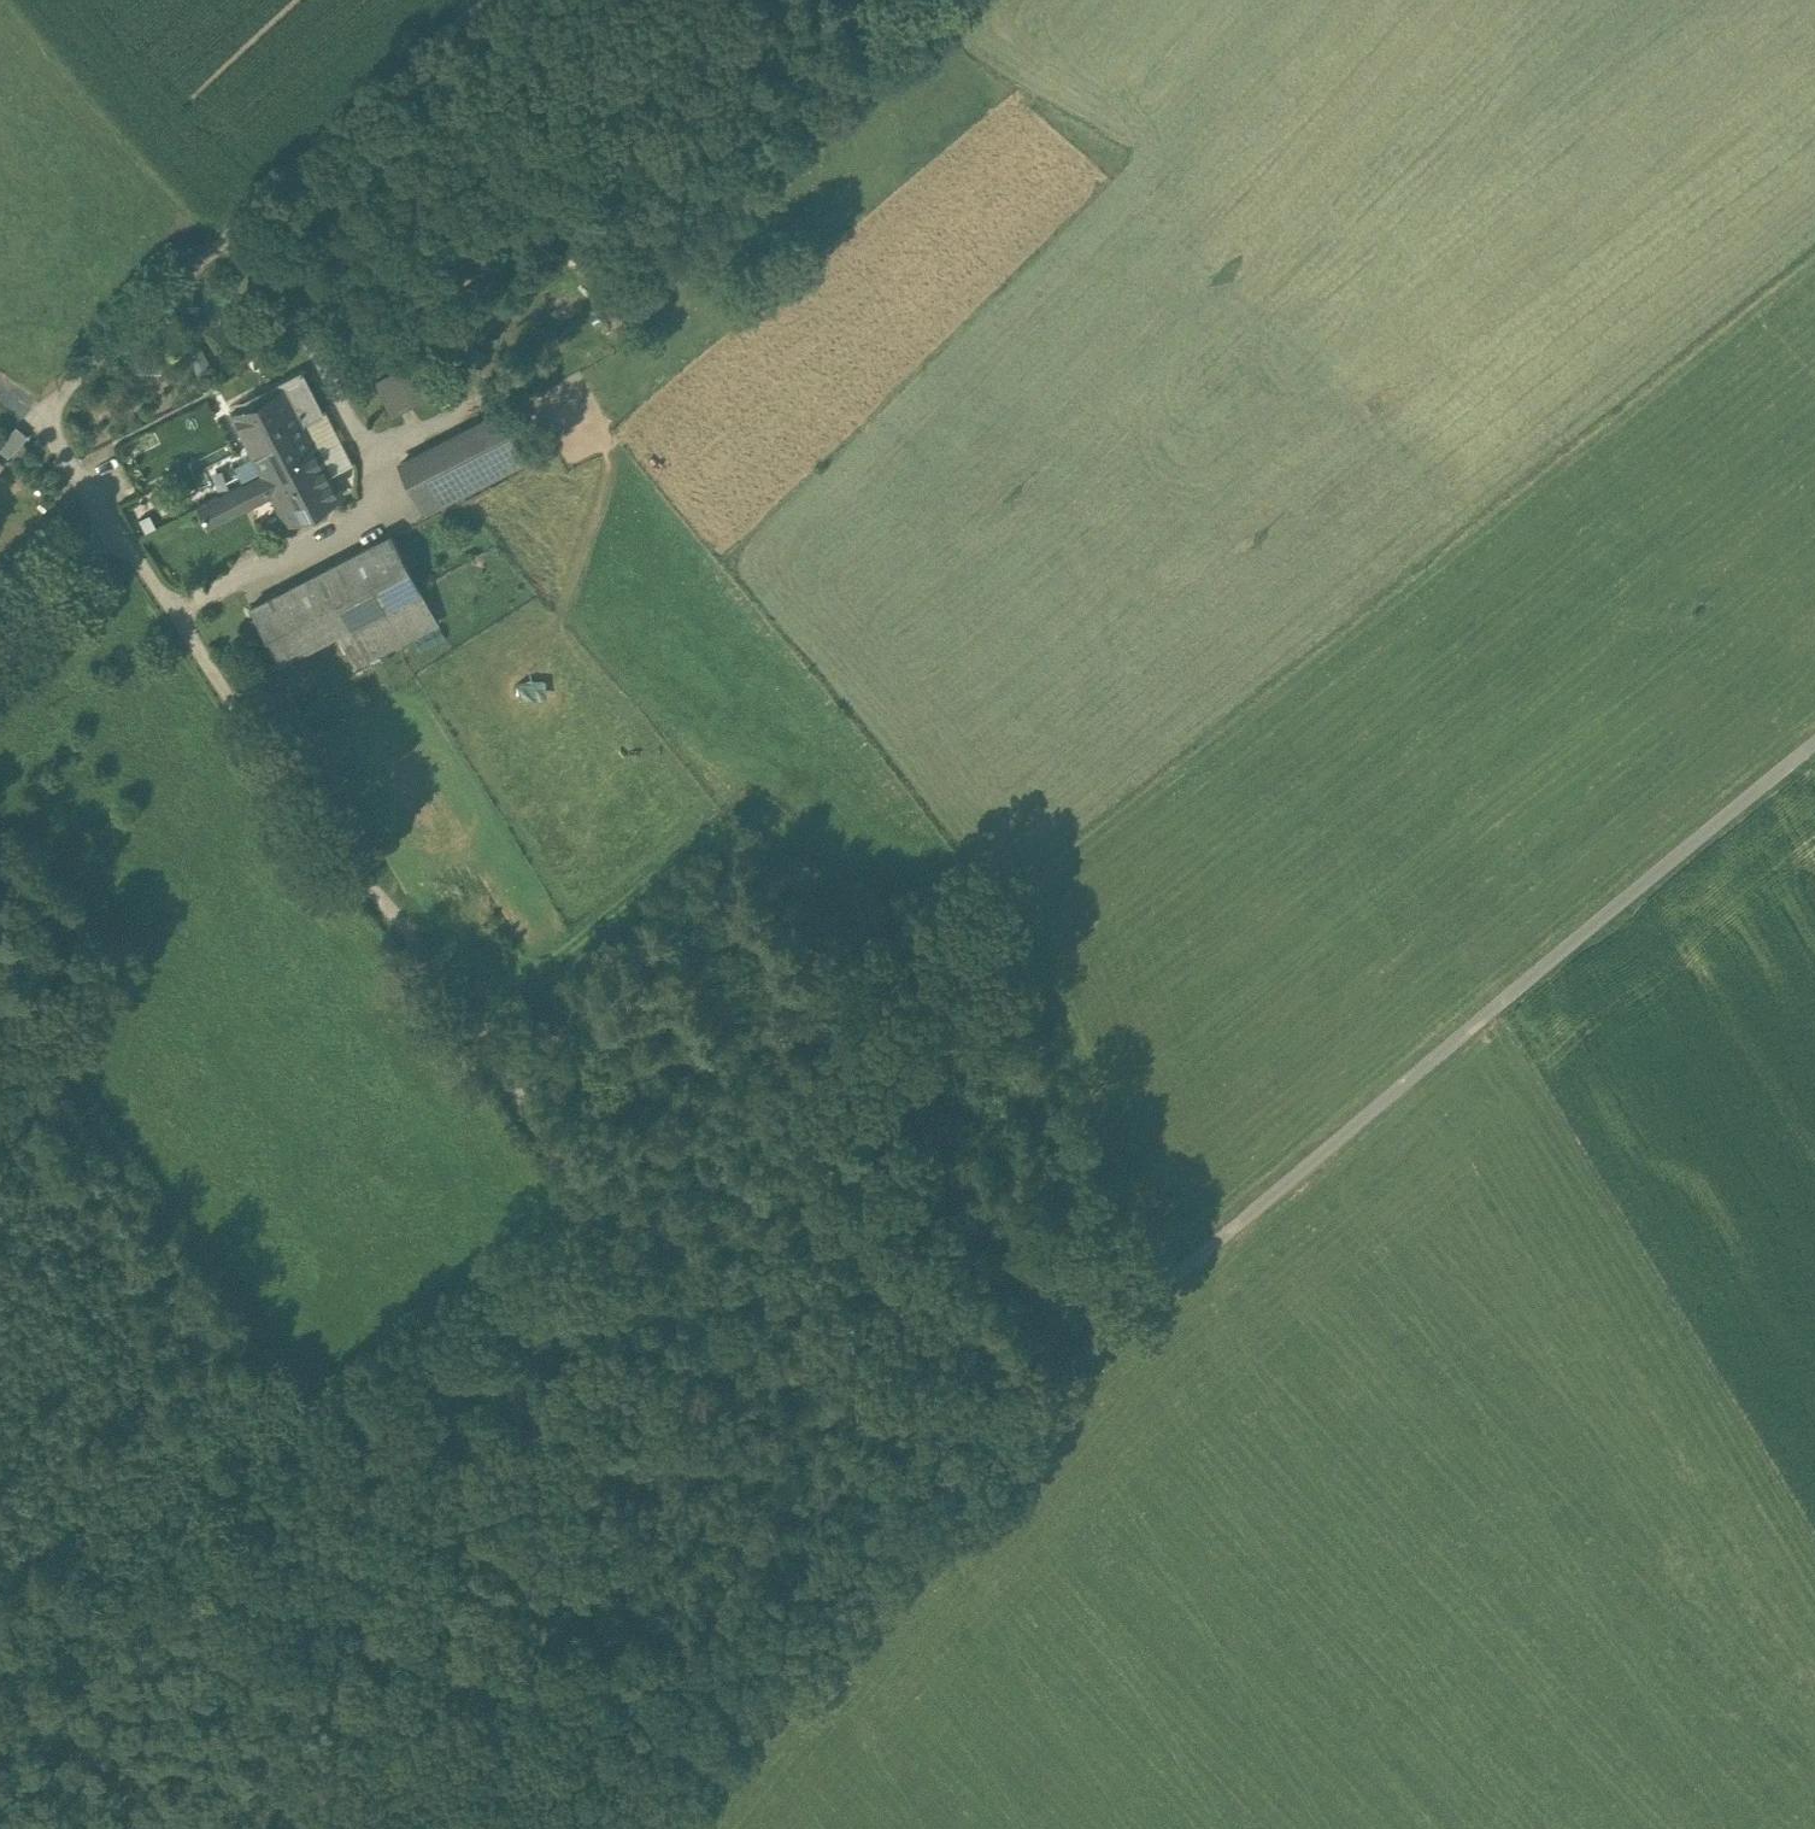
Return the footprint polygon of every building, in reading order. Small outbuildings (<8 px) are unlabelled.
[(373,376),(386,410),(424,395),(411,361),(373,376)] [(304,420),(285,383),(229,412),(248,449),(304,420)] [(497,415),(394,466),(422,522),(525,471),(497,415)] [(323,457),(304,420),(248,449),(267,486),(323,457)] [(343,494),(323,457),(267,486),(287,523),(343,494)] [(387,539),(248,610),(280,673),(338,643),(353,670),(434,629),(387,539)]
